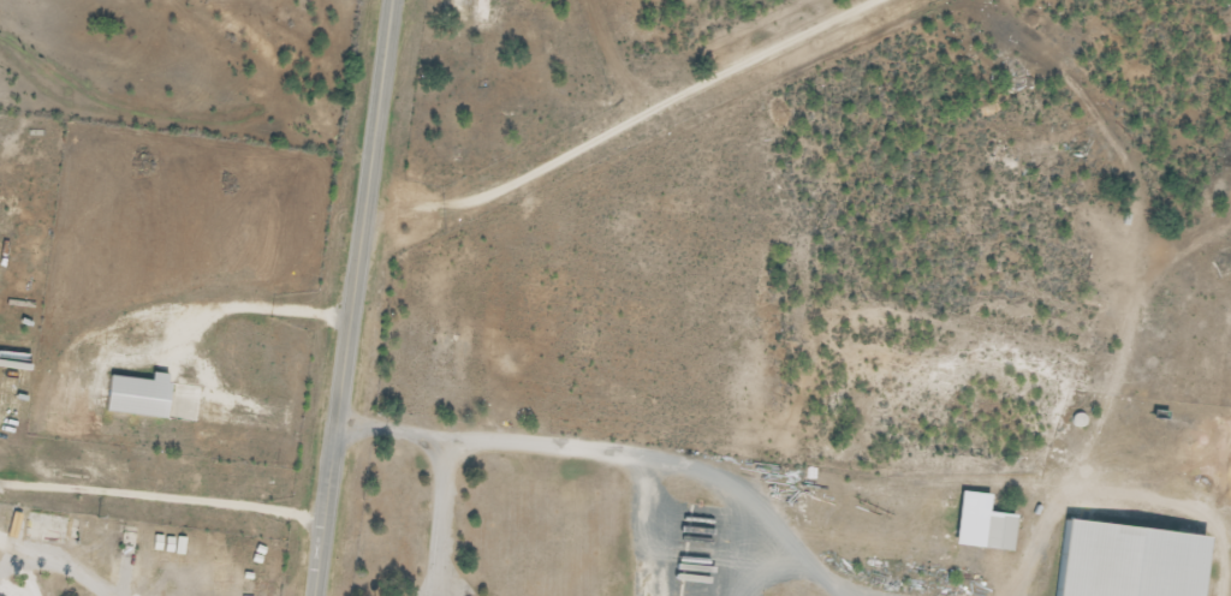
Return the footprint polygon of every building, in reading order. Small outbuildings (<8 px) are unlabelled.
[(170,417),(173,374),(155,373),(155,380),(111,377),(108,413),(170,417)] [(75,519),(32,512),(28,540),(70,546),(75,519)] [(985,549),(1014,552),(1017,516),(988,513),(985,549)] [(1072,595),(1219,595),(1227,536),(1146,524),(1082,518),(1072,595)]
